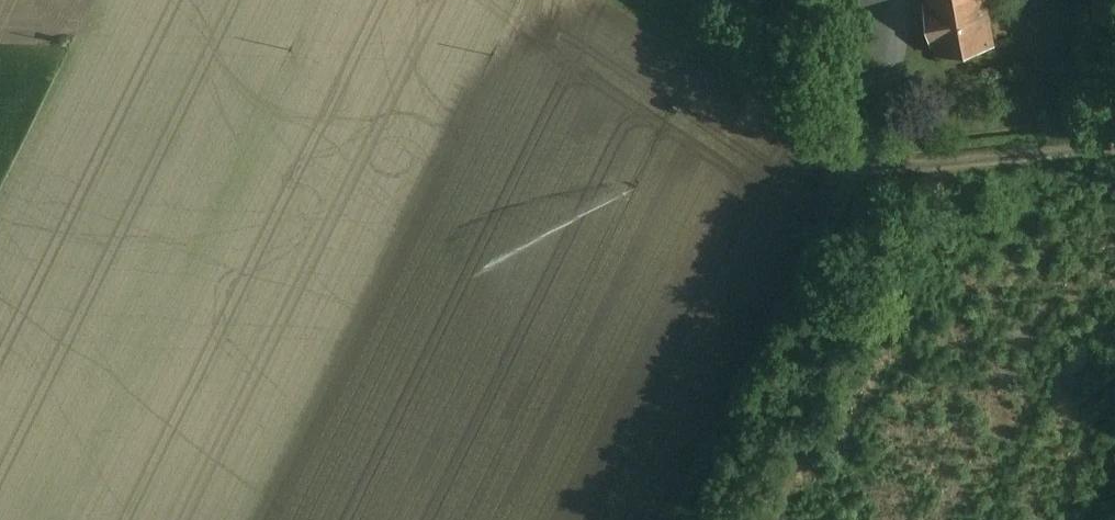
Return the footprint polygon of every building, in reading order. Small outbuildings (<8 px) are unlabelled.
[(984,0),(931,0),(939,51),(992,42),(984,0)]
